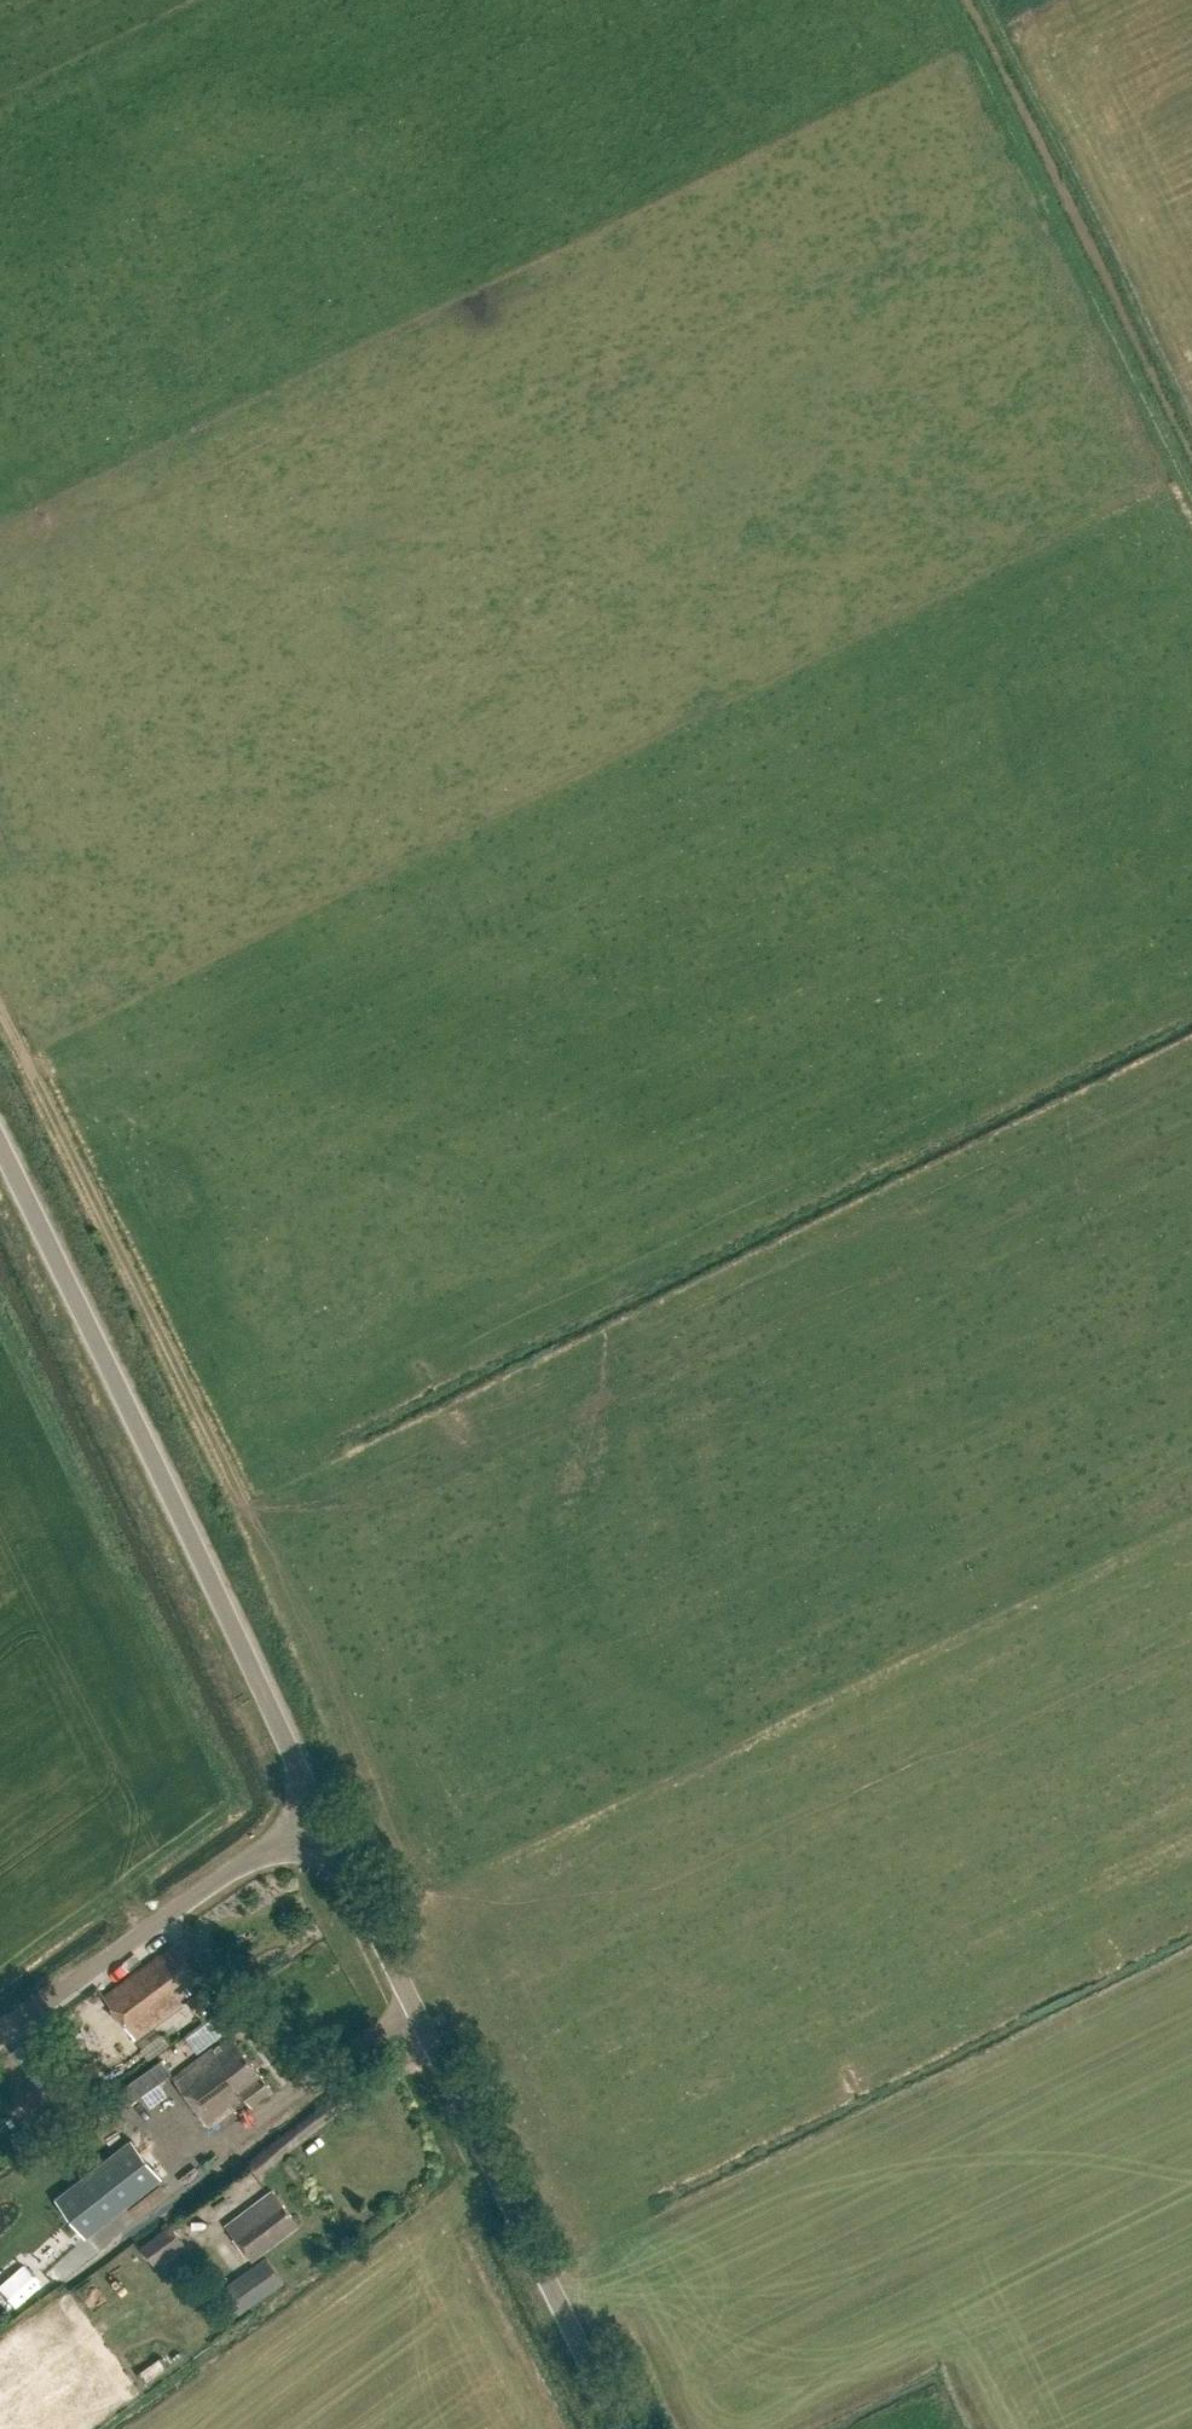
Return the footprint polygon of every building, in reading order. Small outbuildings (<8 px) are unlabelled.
[(181,2000),(203,1985),(174,1945),(104,1998),(135,2039),(183,2004),(181,2000)] [(205,1989),(188,2001),(198,2015),(215,2003),(205,1989)] [(268,2089),(241,2048),(184,2087),(211,2127),(268,2089)] [(124,2109),(172,2075),(162,2061),(114,2095),(124,2109)] [(158,2174),(131,2134),(51,2188),(78,2228),(158,2174)] [(252,2263),(301,2229),(276,2194),(227,2229),(252,2263)] [(170,2226),(141,2248),(156,2267),(185,2245),(170,2226)] [(51,2269),(77,2245),(67,2234),(41,2259),(51,2269)] [(62,2283),(92,2253),(82,2242),(51,2273),(62,2283)] [(269,2261),(224,2295),(238,2314),(284,2280),(269,2261)] [(19,2309),(46,2286),(27,2264),(0,2286),(19,2309)] [(137,2375),(160,2361),(150,2346),(128,2360),(137,2375)] [(152,2382),(171,2368),(165,2359),(145,2373),(152,2382)]
